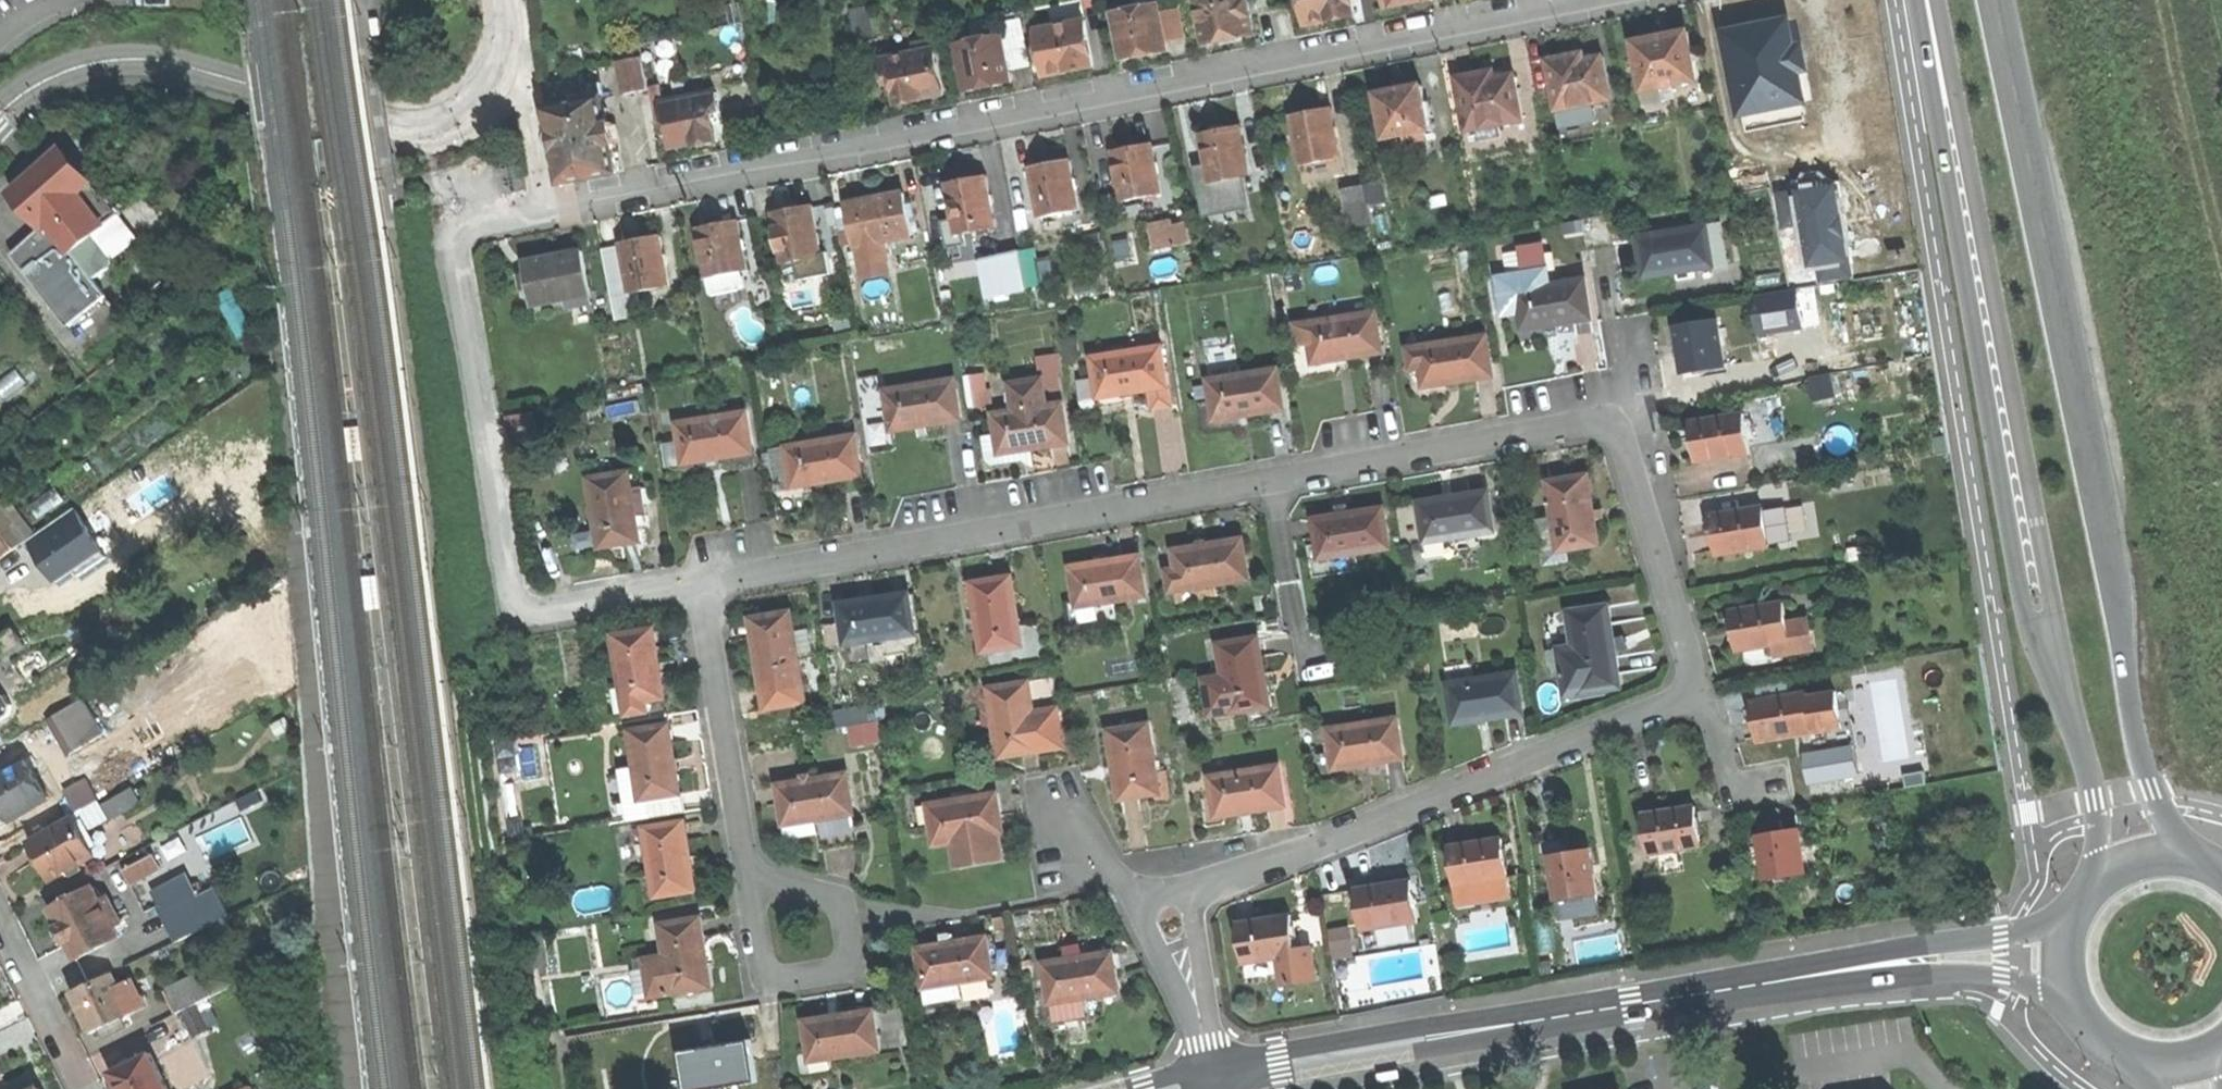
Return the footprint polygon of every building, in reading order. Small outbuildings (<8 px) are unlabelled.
[(1254,35),(1247,0),(1196,0),(1205,45),(1230,40),(1254,35)] [(1306,24),(1331,19),(1354,15),(1351,0),(1301,0),(1306,24)] [(1113,13),(1123,61),(1149,56),(1167,52),(1164,38),(1159,14),(1157,4),(1113,13)] [(856,46),(874,42),(867,8),(849,12),(856,46)] [(1179,10),(1159,14),(1164,38),(1184,34),(1179,10)] [(381,34),(378,14),(368,15),(371,35),(381,34)] [(999,23),(1001,34),(1008,71),(1030,66),(1021,19),(999,23)] [(1036,30),(1045,75),(1069,70),(1093,66),(1084,20),(1036,30)] [(1755,27),(1726,33),(1743,113),(1805,101),(1799,70),(1794,49),(1788,20),(1755,27)] [(1659,37),(1635,41),(1648,104),(1666,101),(1663,86),(1698,79),(1688,31),(1659,37)] [(956,43),(966,91),(989,86),(1010,82),(1008,71),(1001,34),(956,43)] [(1802,47),(1794,49),(1799,70),(1807,69),(1802,47)] [(934,50),(881,61),(888,95),(895,94),(897,105),(920,100),(943,96),(934,50)] [(1556,110),(1557,110),(1594,102),(1611,99),(1602,55),(1585,59),(1583,52),(1565,56),(1546,60),(1556,110)] [(619,62),(625,94),(649,89),(643,57),(619,62)] [(1478,73),(1457,77),(1468,131),(1478,129),(1480,140),(1504,136),(1502,124),(1524,120),(1514,73),(1495,77),(1493,70),(1478,73)] [(1395,89),(1376,93),(1385,139),(1405,135),(1407,144),(1427,140),(1425,131),(1431,130),(1421,84),(1395,89)] [(657,125),(667,123),(664,106),(660,87),(650,90),(657,125)] [(667,123),(673,152),(700,146),(719,142),(715,120),(722,119),(717,95),(664,106),(667,123)] [(546,110),(559,179),(568,184),(592,180),(618,174),(614,151),(620,150),(616,124),(609,125),(604,99),(546,110)] [(1598,122),(1594,102),(1557,110),(1561,129),(1563,129),(1586,124),(1598,122)] [(1309,112),(1292,115),(1302,165),(1341,157),(1332,108),(1309,112)] [(1589,139),(1586,124),(1563,129),(1566,144),(1589,139)] [(1220,130),(1201,134),(1207,164),(1208,169),(1211,183),(1240,177),(1251,175),(1241,126),(1220,130)] [(1129,148),(1112,151),(1121,201),(1162,193),(1152,144),(1129,148)] [(38,171),(13,192),(43,228),(47,232),(52,228),(73,252),(92,237),(120,214),(64,149),(38,171)] [(1028,168),(1038,217),(1079,209),(1069,160),(1046,165),(1028,168)] [(1240,177),(1211,183),(1208,169),(1196,171),(1203,209),(1245,201),(1240,177)] [(964,181),(947,184),(953,219),(956,234),(966,232),(996,226),(986,177),(964,181)] [(1820,265),(1850,260),(1841,208),(1837,186),(1832,187),(1823,179),(1806,182),(1801,191),(1780,195),(1785,226),(1805,223),(1812,266),(1820,265)] [(1388,182),(1366,186),(1370,206),(1392,202),(1388,182)] [(1366,186),(1344,190),(1351,228),(1374,224),(1370,206),(1366,186)] [(873,199),(847,204),(855,246),(859,245),(863,264),(887,259),(884,240),(913,234),(905,193),(873,199)] [(773,214),(783,263),(822,255),(813,206),(791,210),(773,214)] [(143,242),(120,214),(92,237),(115,264),(143,242)] [(969,245),(966,232),(956,234),(953,219),(943,221),(949,249),(969,245)] [(1149,223),(1154,250),(1192,243),(1188,222),(1173,225),(1171,219),(1149,223)] [(718,224),(699,228),(708,277),(743,271),(743,270),(748,269),(739,220),(718,224)] [(1564,234),(1584,230),(1582,220),(1562,224),(1564,234)] [(1638,237),(1644,277),(1678,272),(1713,266),(1706,226),(1638,237)] [(109,294),(96,279),(73,252),(52,228),(47,232),(43,228),(12,255),(68,327),(109,294)] [(1103,233),(1084,236),(1087,250),(1106,247),(1103,233)] [(642,240),(621,244),(621,246),(627,277),(630,293),(638,292),(670,286),(661,236),(642,240)] [(115,264),(92,237),(73,252),(96,279),(115,264)] [(1130,240),(1115,243),(1118,259),(1133,256),(1130,240)] [(1523,268),(1549,264),(1545,243),(1519,247),(1523,268)] [(608,280),(627,277),(621,246),(603,250),(608,280)] [(981,259),(988,296),(1028,289),(1027,286),(1021,253),(1021,251),(981,259)] [(1033,251),(1021,253),(1027,286),(1039,284),(1033,251)] [(555,257),(525,263),(533,305),(566,298),(569,309),(587,305),(589,313),(596,312),(584,252),(555,257)] [(1850,260),(1820,265),(1823,281),(1852,276),(1850,260)] [(1505,314),(1519,312),(1516,290),(1548,285),(1546,270),(1499,278),(1505,314)] [(746,286),(743,271),(708,277),(711,293),(746,286)] [(642,314),(638,292),(630,293),(627,277),(608,280),(615,319),(642,314)] [(1519,312),(1522,330),(1559,324),(1591,319),(1585,279),(1548,285),(1516,290),(1519,312)] [(1798,290),(1752,297),(1758,335),(1804,328),(1798,290)] [(1310,344),(1313,363),(1347,358),(1382,352),(1376,312),(1295,325),(1298,346),(1310,344)] [(1717,320),(1678,327),(1682,351),(1685,372),(1724,365),(1717,320)] [(1421,368),(1424,387),(1454,383),(1494,377),(1487,336),(1407,349),(1411,370),(1421,368)] [(1095,377),(1098,398),(1124,394),(1135,392),(1149,390),(1167,387),(1168,387),(1161,347),(1092,357),(1095,377)] [(1038,357),(1041,379),(1044,378),(1046,392),(1062,390),(1060,372),(1063,371),(1061,354),(1038,357)] [(1212,401),(1215,420),(1240,416),(1260,413),(1284,409),(1278,369),(1208,380),(1212,401)] [(971,414),(995,410),(992,390),(987,390),(985,374),(966,377),(971,414)] [(1832,375),(1809,379),(1813,400),(1835,397),(1832,375)] [(1126,404),(1124,394),(1098,398),(1095,377),(1078,380),(1082,410),(1126,404)] [(993,414),(1000,454),(1036,448),(1069,443),(1063,403),(1048,405),(1046,392),(1044,378),(1041,379),(1012,383),(1016,410),(993,414)] [(884,391),(891,431),(923,426),(960,420),(954,379),(884,391)] [(1170,405),(1167,387),(1149,390),(1152,408),(1170,405)] [(1243,429),(1240,416),(1215,420),(1212,401),(1198,402),(1202,430),(1203,432),(1206,434),(1209,435),(1243,429)] [(676,424),(683,464),(713,460),(734,456),(752,453),(753,453),(746,413),(676,424)] [(512,418),(515,440),(539,436),(536,415),(512,418)] [(1695,443),(1698,462),(1750,453),(1744,415),(1692,423),(1695,443)] [(786,448),(793,488),(824,484),(843,481),(860,478),(862,478),(856,437),(786,448)] [(754,467),(752,453),(734,456),(737,470),(754,467)] [(629,472),(589,479),(600,548),(622,545),(640,542),(636,517),(646,515),(645,504),(643,505),(640,487),(632,489),(629,472)] [(1588,476),(1548,483),(1554,517),(1560,552),(1571,550),(1601,545),(1595,511),(1588,476)] [(862,491),(860,478),(843,481),(845,494),(862,491)] [(1420,504),(1427,544),(1496,532),(1489,492),(1457,497),(1420,504)] [(1347,514),(1315,520),(1322,559),(1391,548),(1384,508),(1347,514)] [(1713,537),(1716,555),(1769,547),(1769,545),(1763,511),(1763,508),(1710,517),(1713,537)] [(1783,508),(1763,511),(1769,545),(1789,542),(1783,508)] [(106,556),(73,510),(26,543),(55,584),(72,572),(76,577),(106,556)] [(1573,560),(1571,550),(1560,552),(1554,517),(1538,520),(1546,565),(1573,560)] [(0,532),(0,556),(11,548),(0,532)] [(1205,545),(1173,551),(1176,570),(1165,571),(1169,593),(1249,580),(1242,539),(1205,545)] [(1071,568),(1077,608),(1147,597),(1140,556),(1107,562),(1071,568)] [(983,653),(1023,647),(1012,577),(991,580),(972,583),(983,653)] [(874,600),(840,605),(846,645),(915,636),(910,595),(874,600)] [(1734,632),(1737,651),(1774,645),(1790,642),(1787,624),(1784,603),(1731,612),(1734,632)] [(1566,697),(1621,688),(1614,642),(1608,606),(1568,612),(1573,647),(1559,649),(1566,697)] [(792,612),(751,620),(759,659),(768,710),(808,703),(799,654),(795,632),(792,612)] [(1808,620),(1787,624),(1790,642),(1774,645),(1776,656),(1813,650),(1808,620)] [(21,638),(13,627),(0,635),(0,652),(21,638)] [(654,629),(614,636),(627,716),(648,712),(647,702),(665,699),(660,667),(654,629)] [(808,629),(795,632),(799,654),(813,652),(808,629)] [(1259,638),(1219,644),(1224,676),(1204,679),(1210,717),(1270,707),(1264,666),(1259,638)] [(1447,685),(1454,725),(1490,719),(1523,714),(1517,674),(1447,685)] [(989,689),(1000,758),(1021,755),(1064,748),(1058,707),(1033,711),(1028,683),(989,689)] [(1835,693),(1806,698),(1812,733),(1841,728),(1835,693)] [(4,718),(10,714),(12,705),(5,695),(0,694),(0,711),(4,718)] [(1756,722),(1759,742),(1812,733),(1806,698),(1806,694),(1752,703),(1756,722)] [(77,703),(44,722),(65,757),(98,737),(77,703)] [(1328,730),(1334,770),(1366,765),(1403,759),(1397,719),(1328,730)] [(850,727),(853,745),(882,741),(879,722),(850,727)] [(641,799),(682,793),(677,764),(671,723),(630,730),(636,768),(641,799)] [(1109,731),(1120,801),(1138,798),(1160,794),(1149,725),(1109,731)] [(1853,749),(1805,756),(1809,781),(1857,773),(1853,749)] [(0,777),(0,816),(1,818),(6,819),(8,818),(10,821),(49,798),(27,761),(0,777)] [(1210,776),(1216,817),(1252,812),(1286,806),(1279,765),(1210,776)] [(685,811),(682,793),(641,799),(636,768),(623,770),(629,812),(650,808),(651,817),(685,811)] [(1925,772),(1904,775),(1906,787),(1926,784),(1925,772)] [(847,774),(778,785),(781,805),(784,826),(816,821),(854,815),(847,774)] [(65,791),(77,812),(99,800),(87,779),(65,791)] [(131,788),(101,805),(109,818),(138,801),(131,788)] [(242,810),(263,800),(258,790),(237,800),(242,810)] [(998,794),(929,806),(935,846),(953,843),(957,867),(1003,859),(999,835),(1004,834),(1001,814),(998,794)] [(71,815),(72,817),(90,849),(96,845),(87,830),(109,818),(101,805),(99,800),(77,812),(71,815)] [(1670,811),(1643,815),(1649,854),(1659,853),(1681,849),(1701,847),(1695,808),(1670,811)] [(854,815),(816,821),(819,835),(821,851),(859,845),(854,815)] [(72,817),(29,841),(40,860),(51,879),(68,870),(71,875),(77,871),(77,870),(80,868),(78,864),(94,855),(90,849),(72,817)] [(790,839),(819,835),(816,821),(784,826),(786,836),(790,839)] [(656,898),(696,891),(691,857),(685,822),(645,828),(656,898)] [(1778,833),(1759,836),(1766,880),(1806,874),(1799,829),(1778,833)] [(182,836),(165,845),(171,858),(188,849),(182,836)] [(1458,905),(1511,896),(1501,838),(1476,842),(1448,847),(1458,905)] [(1541,858),(1550,856),(1567,853),(1565,840),(1539,844),(1541,858)] [(1684,863),(1681,849),(1659,853),(1661,867),(1684,863)] [(1567,853),(1550,856),(1557,901),(1596,895),(1589,850),(1575,852),(1567,853)] [(123,871),(130,884),(159,869),(152,856),(123,871)] [(151,892),(176,942),(230,915),(216,888),(199,896),(188,874),(151,892)] [(1356,891),(1363,930),(1416,921),(1409,882),(1379,887),(1356,891)] [(63,936),(77,960),(120,935),(114,925),(121,921),(108,897),(101,901),(93,887),(50,912),(63,936)] [(1238,924),(1244,963),(1280,958),(1297,955),(1296,949),(1292,916),(1264,920),(1238,924)] [(645,960),(651,998),(712,988),(706,952),(701,919),(660,925),(665,956),(645,960)] [(1351,927),(1331,930),(1335,959),(1355,956),(1351,927)] [(941,936),(942,945),(952,943),(951,934),(941,936)] [(932,947),(917,949),(918,951),(920,966),(924,989),(960,983),(993,978),(987,938),(952,943),(942,945),(932,947)] [(1297,955),(1280,958),(1284,985),(1317,980),(1312,947),(1296,949),(1297,955)] [(1067,950),(1069,959),(1081,958),(1080,948),(1067,950)] [(894,970),(920,966),(918,951),(891,956),(894,970)] [(1044,963),(1050,1004),(1052,1004),(1085,998),(1120,993),(1117,974),(1113,953),(1081,958),(1069,959),(1044,963)] [(165,990),(176,1012),(182,1009),(205,998),(227,987),(217,965),(165,990)] [(111,973),(71,993),(82,1014),(92,1033),(105,1026),(109,1034),(122,1027),(118,1020),(131,1014),(131,1013),(118,986),(111,973)] [(131,980),(118,986),(131,1013),(145,1006),(131,980)] [(963,999),(960,983),(924,989),(927,1005),(963,999)] [(217,1022),(205,998),(182,1009),(193,1033),(217,1022)] [(1088,1016),(1085,998),(1052,1004),(1055,1021),(1088,1016)] [(804,1021),(810,1062),(880,1051),(874,1011),(837,1016),(804,1021)] [(702,1042),(703,1049),(717,1047),(715,1039),(702,1042)] [(688,1088),(710,1088),(727,1086),(758,1081),(751,1041),(721,1046),(717,1047),(703,1049),(682,1053),(687,1084),(688,1088)] [(151,1054),(112,1073),(120,1088),(169,1088),(151,1054)] [(1399,1070),(1398,1065),(1375,1069),(1376,1078),(1393,1075),(1399,1074),(1399,1070)]
